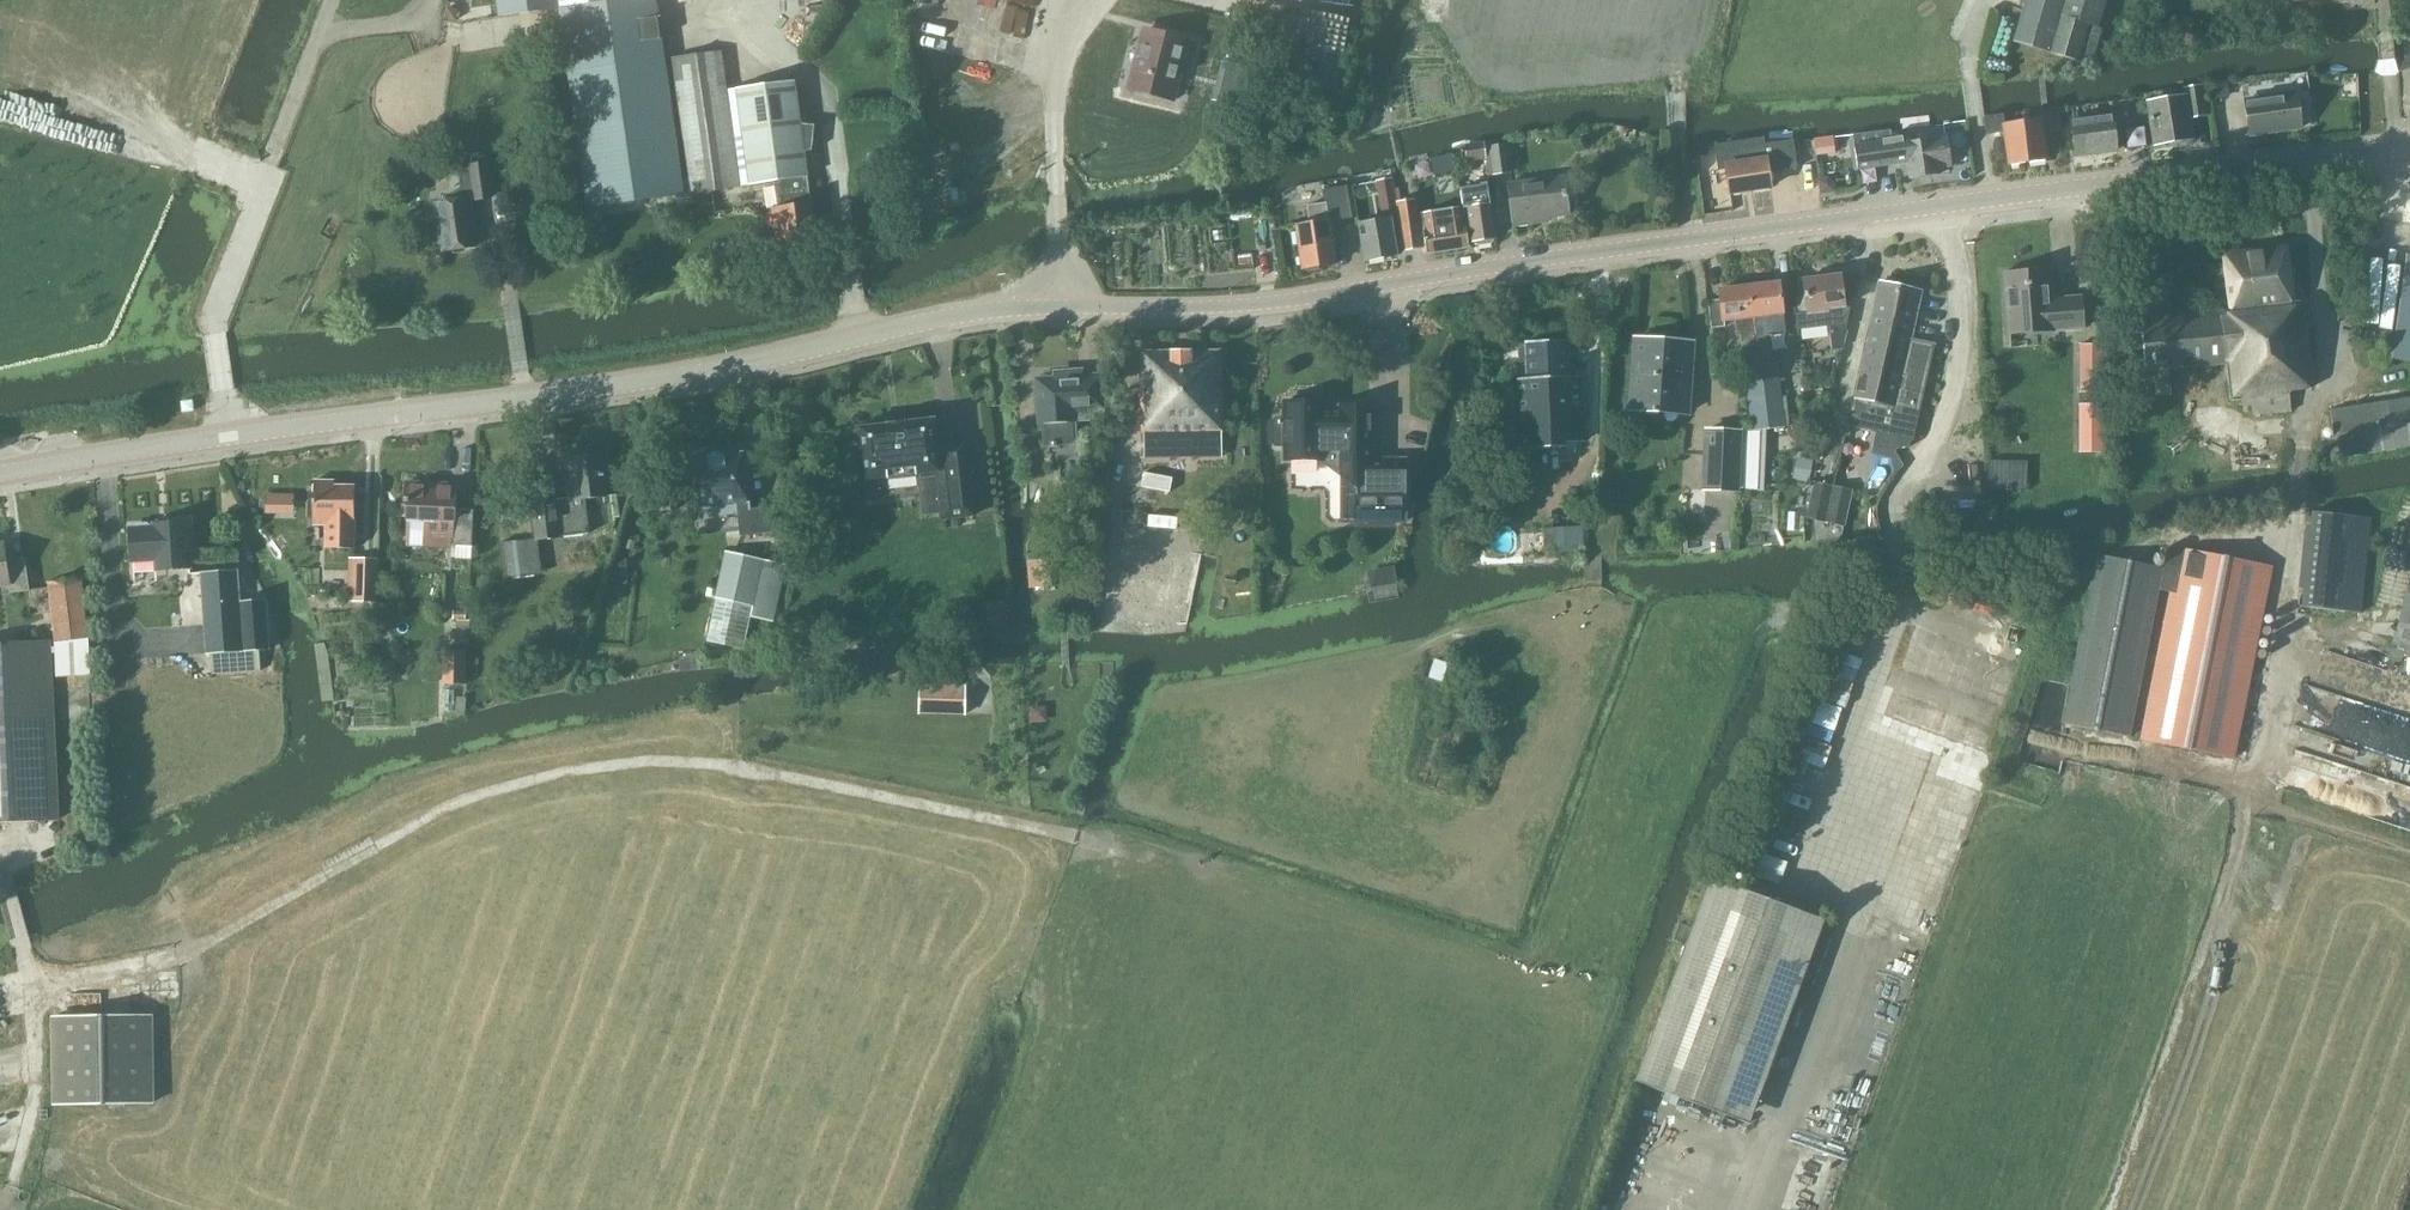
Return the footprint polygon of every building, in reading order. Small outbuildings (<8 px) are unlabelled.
[(559,7),(559,0),(497,0),(499,16),(560,9),(560,7),(559,7)] [(559,7),(560,7),(560,9),(569,74),(567,74),(586,209),(805,179),(803,163),(811,162),(816,138),(799,135),(792,83),(726,92),(721,53),(672,59),(688,179),(679,180),(663,62),(661,62),(652,0),(559,0),(559,7)] [(2091,63),(2109,0),(2030,0),(2018,43),(2091,63)] [(1146,29),(1131,89),(1170,99),(1185,39),(1146,29)] [(1340,70),(1339,48),(1298,50),(1299,72),(1340,70)] [(2224,84),(2211,84),(2212,99),(2224,98),(2224,84)] [(2205,86),(2187,89),(2188,96),(2150,101),(2156,144),(2194,140),(2192,118),(2209,116),(2205,86)] [(2298,93),(2245,100),(2250,135),(2302,127),(2298,93)] [(2004,112),(1985,115),(1988,133),(2004,130),(2010,166),(2050,160),(2047,133),(2062,131),(2059,108),(2024,113),(2025,121),(2006,124),(2004,112)] [(2116,128),(2130,126),(2128,112),(2074,119),(2078,155),(2119,150),(2116,128)] [(1891,131),(1854,136),(1858,170),(1909,162),(1912,179),(1939,175),(1938,167),(1951,165),(1947,136),(1909,142),(1908,136),(1892,139),(1891,131)] [(1730,194),(1771,187),(1768,173),(1797,168),(1792,141),(1762,146),(1761,142),(1717,148),(1720,169),(1726,168),(1730,194)] [(1796,143),(1799,169),(1812,168),(1809,141),(1796,143)] [(1485,143),(1465,145),(1467,162),(1488,160),(1485,143)] [(1708,150),(1707,144),(1696,145),(1697,156),(1704,155),(1708,150)] [(1493,175),(1510,172),(1506,145),(1490,147),(1493,175)] [(871,163),(879,161),(878,151),(870,152),(871,163)] [(430,219),(428,224),(429,242),(434,244),(442,244),(442,250),(476,247),(471,198),(474,198),(493,196),(490,166),(471,168),(471,169),(459,171),(461,188),(453,192),(453,200),(438,202),(439,218),(430,219)] [(1536,218),(1566,214),(1563,194),(1565,194),(1563,178),(1506,186),(1511,223),(1536,220),(1536,218)] [(1827,179),(1819,179),(1820,194),(1835,192),(1834,184),(1827,179)] [(1392,220),(1398,220),(1392,181),(1377,183),(1383,221),(1360,224),(1366,261),(1397,257),(1392,220)] [(781,245),(816,241),(809,190),(807,191),(805,182),(774,186),(777,208),(771,209),(773,231),(779,230),(781,245)] [(1474,244),(1494,241),(1486,184),(1479,185),(1479,188),(1461,191),(1463,207),(1469,206),(1474,244)] [(1329,221),(1355,218),(1351,189),(1323,192),(1325,205),(1306,207),(1308,223),(1293,225),(1299,268),(1305,267),(1306,272),(1318,270),(1318,266),(1335,264),(1329,221)] [(1414,202),(1397,204),(1403,249),(1419,246),(1417,231),(1424,230),(1427,253),(1469,248),(1464,209),(1415,215),(1414,202)] [(2127,333),(2135,400),(2171,396),(2170,369),(2227,363),(2231,400),(2241,399),(2242,405),(2252,404),(2253,414),(2291,410),(2289,390),(2313,388),(2303,301),(2291,302),(2285,248),(2264,252),(2263,247),(2249,249),(2250,253),(2226,255),(2232,308),(2140,318),(2142,331),(2127,333)] [(2392,357),(2409,360),(2409,253),(2392,357)] [(2009,333),(2084,328),(2082,295),(2054,297),(2052,270),(2004,273),(2009,333)] [(1798,331),(1826,327),(1845,333),(1848,310),(1844,309),(1840,274),(1801,279),(1806,314),(1795,315),(1798,331)] [(1882,281),(1850,425),(1877,431),(1873,447),(1886,450),(1910,447),(1912,438),(1914,439),(1935,343),(1913,338),(1923,290),(1882,281)] [(1766,428),(1785,426),(1777,363),(1770,364),(1767,334),(1784,332),(1778,282),(1748,286),(1766,428)] [(1741,336),(1749,402),(1753,430),(1766,428),(1748,286),(1719,289),(1720,300),(1710,302),(1713,328),(1726,327),(1725,322),(1735,321),(1737,336),(1741,336)] [(1524,378),(1509,378),(1511,448),(1533,448),(1560,447),(1560,443),(1583,442),(1581,377),(1567,377),(1566,338),(1523,339),(1523,347),(1520,347),(1521,359),(1524,358),(1524,378)] [(1637,338),(1631,415),(1687,419),(1692,342),(1637,338)] [(2104,345),(2080,345),(2080,392),(2104,392),(2104,345)] [(1142,434),(1223,433),(1222,352),(1141,353),(1142,434)] [(1081,376),(1038,378),(1041,417),(1045,424),(1047,444),(1073,442),(1076,439),(1075,422),(1106,420),(1104,388),(1103,374),(1081,376)] [(1276,419),(1273,422),(1273,442),(1278,447),(1284,447),(1284,462),(1328,461),(1337,469),(1338,525),(1405,525),(1405,493),(1405,460),(1358,460),(1358,445),(1371,445),(1371,405),(1342,406),(1342,410),(1323,410),(1323,401),(1316,402),(1314,398),(1311,396),(1298,396),(1295,398),(1293,402),(1286,402),(1286,418),(1276,419)] [(2409,448),(2409,397),(2330,410),(2338,459),(2409,448)] [(182,413),(197,411),(195,401),(181,403),(182,413)] [(2141,413),(2143,432),(2169,430),(2167,411),(2141,413)] [(864,481),(918,475),(936,473),(941,514),(942,520),(975,516),(968,454),(966,442),(938,445),(935,423),(935,420),(932,420),(907,423),(905,423),(905,421),(902,422),(902,424),(891,425),(891,423),(888,423),(888,425),(887,425),(861,428),(858,429),(859,432),(864,481)] [(1739,431),(1708,430),(1706,490),(1737,491),(1739,431)] [(740,537),(776,533),(773,508),(750,511),(743,452),(687,459),(693,509),(736,504),(740,537)] [(516,541),(500,543),(504,579),(520,577),(542,575),(538,540),(588,534),(584,499),(602,497),(602,475),(598,475),(596,458),(564,462),(569,500),(547,500),(548,502),(530,505),(534,539),(516,541)] [(1801,459),(1797,478),(1810,481),(1813,462),(1801,459)] [(1989,488),(2028,489),(2028,460),(1990,459),(1989,488)] [(331,548),(354,548),(354,486),(335,486),(335,481),(314,481),(314,503),(307,503),(307,519),(331,519),(331,548)] [(406,529),(405,546),(451,549),(452,544),(472,545),(474,512),(455,511),(456,484),(407,481),(406,500),(408,500),(406,529)] [(1809,516),(1847,525),(1855,490),(1818,481),(1809,516)] [(262,488),(261,512),(293,513),(293,489),(262,488)] [(2312,513),(2302,607),(2362,614),(2372,519),(2312,513)] [(138,526),(136,528),(131,528),(133,561),(157,559),(158,569),(191,567),(188,522),(155,524),(155,527),(151,527),(148,525),(138,526)] [(1545,525),(1545,547),(1570,546),(1569,524),(1545,525)] [(30,590),(27,558),(7,560),(5,543),(0,543),(0,586),(9,585),(10,592),(30,590)] [(2172,592),(2144,739),(2235,757),(2272,567),(2170,548),(2162,590),(2172,592)] [(727,551),(715,598),(753,607),(764,560),(727,551)] [(2096,555),(2063,724),(2131,737),(2164,568),(2096,555)] [(351,558),(351,562),(350,596),(350,603),(379,603),(379,559),(351,558)] [(1045,561),(1030,562),(1032,589),(1046,588),(1045,561)] [(1190,607),(1192,564),(1162,564),(1162,566),(1134,565),(1134,575),(1121,575),(1121,567),(1098,566),(1097,621),(1135,621),(1135,606),(1190,607)] [(1370,572),(1367,577),(1369,590),(1395,585),(1392,568),(1370,572)] [(207,654),(269,650),(266,602),(240,601),(238,571),(202,573),(207,654)] [(90,675),(89,640),(80,579),(48,584),(57,644),(57,648),(49,648),(49,640),(0,642),(0,822),(58,820),(50,656),(57,656),(58,677),(90,675)] [(2390,670),(2409,675),(2409,591),(2390,670)] [(715,598),(706,642),(743,650),(750,619),(753,607),(715,598)] [(465,612),(453,612),(453,621),(456,621),(465,622),(465,612)] [(456,621),(455,651),(467,652),(468,622),(465,622),(456,621)] [(466,683),(467,652),(455,651),(444,651),(444,682),(445,682),(445,695),(465,696),(465,683),(466,683)] [(1443,682),(1448,664),(1437,660),(1431,678),(1443,682)] [(920,715),(967,715),(967,686),(921,685),(920,715)] [(1801,743),(1826,750),(1833,723),(1808,716),(1801,743)] [(1793,779),(1813,784),(1816,770),(1796,766),(1793,779)] [(1777,811),(1802,816),(1805,801),(1779,796),(1777,811)] [(31,855),(47,856),(48,828),(32,828),(31,855)] [(1769,831),(1765,843),(1791,850),(1795,838),(1769,831)] [(1636,1083),(1752,1124),(1827,921),(1712,879),(1636,1083)] [(154,1016),(53,1017),(54,1104),(155,1103),(154,1016)]
